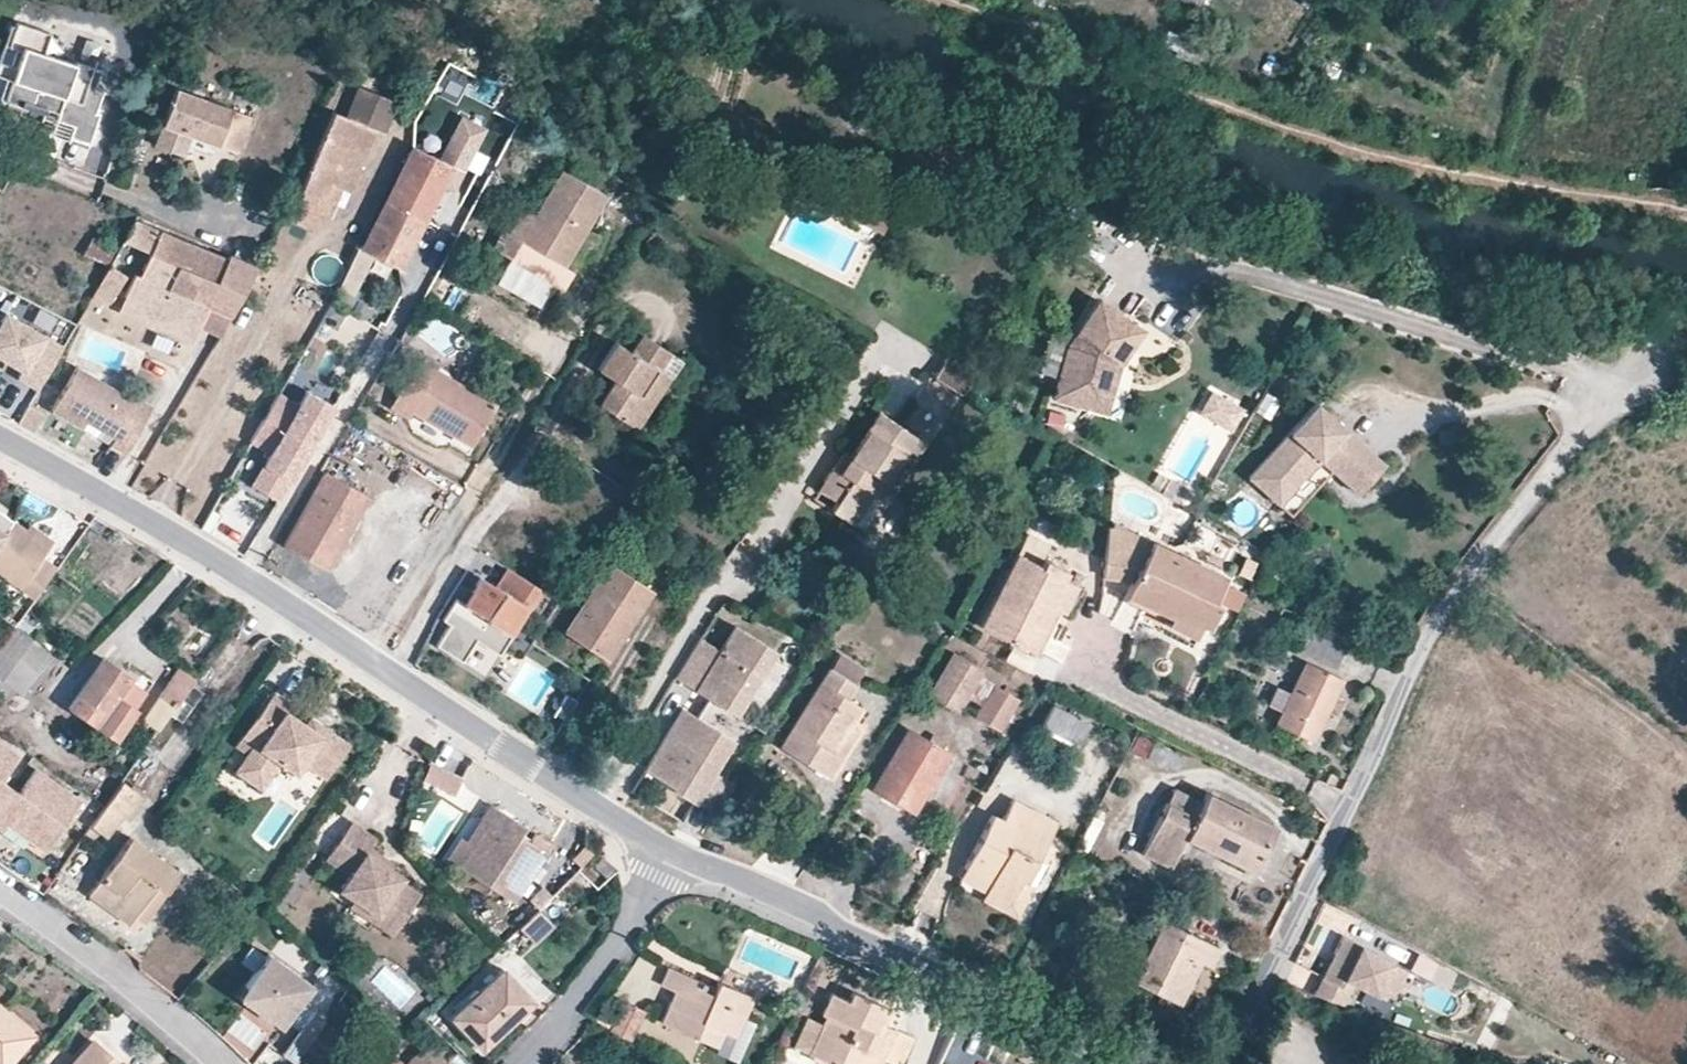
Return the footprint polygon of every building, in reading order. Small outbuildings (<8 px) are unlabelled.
[(35,45),(41,27),(16,17),(9,37),(16,39),(7,61),(2,76),(0,81),(0,107),(9,110),(11,103),(51,118),(67,124),(63,135),(87,144),(113,74),(35,45)] [(231,151),(246,113),(171,85),(156,123),(187,134),(231,151)] [(342,88),(331,112),(350,120),(359,95),(342,88)] [(331,112),(287,221),(309,230),(316,214),(328,184),(340,188),(348,191),(374,129),(350,120),(331,112)] [(63,135),(67,124),(51,118),(47,129),(63,135)] [(181,152),(187,134),(156,123),(150,140),(181,152)] [(417,135),(412,146),(450,166),(459,148),(435,136),(431,143),(417,135)] [(360,247),(357,246),(338,287),(352,296),(373,256),(399,269),(450,166),(412,146),(360,247)] [(560,169),(519,239),(563,265),(579,239),(593,247),(600,235),(586,228),(604,195),(560,169)] [(328,184),(316,214),(327,218),(340,188),(328,184)] [(894,206),(854,185),(845,200),(834,196),(830,205),(881,232),(894,206)] [(231,317),(257,268),(229,254),(226,260),(132,221),(122,240),(149,253),(139,276),(134,274),(119,309),(194,340),(198,329),(208,306),(231,317)] [(508,259),(519,239),(503,230),(492,249),(508,259)] [(118,248),(93,237),(83,255),(108,266),(118,248)] [(124,277),(108,266),(88,302),(97,307),(102,301),(108,304),(124,277)] [(1106,365),(1132,325),(1098,303),(1066,350),(1052,399),(1093,409),(1106,365)] [(220,339),(231,317),(208,306),(198,329),(220,339)] [(0,323),(0,351),(28,367),(17,385),(35,396),(66,343),(8,310),(0,323)] [(1140,330),(1132,325),(1106,365),(1093,409),(1101,412),(1117,363),(1140,330)] [(680,359),(641,334),(631,351),(614,341),(597,369),(613,379),(597,404),(636,429),(680,359)] [(496,404),(417,359),(388,407),(407,420),(412,412),(470,447),(496,404)] [(962,396),(974,377),(946,360),(934,378),(962,396)] [(122,452),(151,405),(133,395),(129,399),(75,368),(51,410),(80,427),(84,420),(115,439),(111,445),(122,452)] [(1241,406),(1209,388),(1196,410),(1228,428),(1241,406)] [(277,501),(332,406),(306,390),(297,405),(278,394),(250,442),(269,453),(250,485),(277,501)] [(1314,403),(1248,477),(1277,504),(1318,459),(1330,469),(1357,494),(1383,464),(1314,403)] [(899,460),(914,436),(878,413),(850,456),(840,472),(832,468),(818,490),(835,501),(829,509),(852,524),(871,492),(886,502),(896,486),(887,480),(899,460)] [(115,439),(84,420),(80,427),(111,445),(115,439)] [(926,443),(914,436),(899,460),(910,466),(926,443)] [(840,472),(850,456),(843,451),(832,468),(840,472)] [(323,472),(283,544),(327,569),(367,496),(323,472)] [(12,522),(13,520),(0,511),(0,538),(12,522)] [(1109,520),(1104,578),(1133,582),(1125,595),(1170,616),(1173,610),(1201,623),(1208,626),(1219,603),(1213,600),(1224,575),(1109,520)] [(12,522),(0,538),(0,573),(35,598),(56,568),(42,558),(49,548),(24,530),(12,522)] [(29,522),(24,530),(49,548),(54,541),(29,522)] [(1034,653),(1056,609),(1050,606),(1064,577),(1067,570),(1042,557),(1038,565),(1015,552),(978,624),(1034,653)] [(608,659),(651,591),(609,564),(565,631),(608,659)] [(540,589),(507,569),(496,587),(479,577),(463,603),(455,598),(441,619),(448,623),(435,645),(461,661),(475,639),(499,654),(511,634),(508,632),(525,605),(529,607),(540,589)] [(1050,606),(1056,609),(1062,613),(1076,584),(1064,577),(1050,606)] [(1194,638),(1201,623),(1173,610),(1170,616),(1166,624),(1194,638)] [(735,713),(775,648),(735,624),(724,643),(716,656),(699,644),(681,673),(701,685),(712,691),(708,696),(735,713)] [(1336,667),(1349,641),(1312,624),(1300,650),(1336,667)] [(0,646),(0,681),(16,693),(21,696),(52,655),(14,626),(0,646)] [(716,656),(724,643),(707,632),(699,644),(716,656)] [(958,710),(966,697),(976,678),(981,669),(953,652),(929,694),(958,710)] [(136,680),(103,658),(67,707),(115,740),(136,709),(134,707),(152,681),(141,673),(136,680)] [(1335,694),(1342,680),(1306,662),(1291,693),(1276,686),(1267,704),(1282,711),(1276,723),(1313,741),(1326,712),(1333,715),(1342,699),(1335,694)] [(158,731),(195,679),(179,668),(143,721),(158,731)] [(846,698),(855,684),(830,668),(779,747),(829,777),(857,730),(850,725),(861,708),(846,698)] [(976,678),(966,697),(980,705),(991,686),(985,681),(976,678)] [(0,681),(0,697),(8,703),(16,693),(0,681)] [(712,691),(701,685),(698,690),(708,696),(712,691)] [(991,686),(980,705),(974,715),(1000,731),(1017,700),(991,686)] [(320,731),(306,722),(286,709),(291,701),(274,690),(244,732),(256,740),(246,754),(270,772),(279,758),(297,770),(303,762),(325,777),(349,742),(326,725),(320,731)] [(1089,723),(1053,703),(1041,726),(1077,745),(1089,723)] [(713,770),(733,737),(697,715),(683,706),(645,767),(673,785),(683,768),(706,782),(696,799),(715,810),(715,809),(733,782),(713,770)] [(310,715),(306,722),(320,731),(326,725),(310,715)] [(928,743),(906,730),(874,786),(914,810),(922,796),(927,798),(933,791),(931,786),(937,776),(936,773),(947,755),(941,751),(946,742),(933,734),(928,743)] [(996,761),(1002,749),(983,740),(977,751),(996,761)] [(1176,771),(1183,756),(1153,742),(1146,756),(1176,771)] [(16,758),(0,746),(0,781),(16,758)] [(270,772),(246,754),(238,765),(263,782),(270,772)] [(418,778),(449,795),(460,776),(429,758),(418,778)] [(696,799),(706,782),(683,768),(673,785),(696,799)] [(7,788),(0,798),(0,827),(2,825),(7,817),(28,832),(22,840),(42,854),(78,804),(34,771),(16,794),(7,788)] [(1191,810),(1199,795),(1171,781),(1163,796),(1191,810)] [(122,782),(90,826),(107,838),(121,817),(126,820),(143,796),(122,782)] [(1203,786),(1199,795),(1191,810),(1163,796),(1138,846),(1167,861),(1181,833),(1249,866),(1272,820),(1203,786)] [(992,814),(963,869),(989,882),(985,891),(1009,903),(1021,880),(1025,882),(1045,842),(1056,821),(1013,799),(1002,818),(992,814)] [(483,848),(474,842),(460,864),(514,898),(546,847),(527,835),(520,830),(523,825),(490,804),(480,819),(486,823),(495,829),(483,848)] [(2,825),(22,840),(28,832),(7,817),(2,825)] [(404,879),(389,869),(369,855),(372,849),(379,839),(352,822),(326,859),(349,875),(363,886),(353,899),(374,914),(369,921),(391,937),(418,898),(400,885),(404,879)] [(495,829),(486,823),(474,842),(483,848),(495,829)] [(549,842),(531,830),(527,835),(546,847),(549,842)] [(446,855),(460,864),(474,842),(460,833),(446,855)] [(130,838),(88,894),(128,923),(133,916),(144,924),(167,893),(165,891),(177,872),(130,838)] [(985,891),(983,893),(980,899),(1015,917),(1053,846),(1045,842),(1025,882),(1021,880),(1009,903),(985,891)] [(369,855),(389,869),(393,863),(372,849),(369,855)] [(614,868),(601,856),(593,865),(606,877),(614,868)] [(989,882),(963,869),(957,879),(983,893),(985,891),(989,882)] [(338,889),(353,899),(363,886),(349,875),(338,889)] [(1336,888),(1327,883),(1323,889),(1331,895),(1336,888)] [(348,906),(369,921),(374,914),(353,899),(348,906)] [(537,909),(518,927),(533,943),(552,924),(537,909)] [(1192,955),(1202,935),(1155,912),(1125,973),(1171,996),(1192,955)] [(1392,989),(1403,968),(1389,961),(1390,959),(1358,943),(1359,942),(1340,932),(1331,949),(1332,950),(1320,972),(1319,971),(1310,988),(1338,1002),(1350,980),(1372,992),(1377,981),(1386,985),(1392,989)] [(1213,940),(1202,935),(1192,955),(1203,960),(1213,940)] [(285,1020),(298,1001),(309,987),(266,956),(242,989),(245,1006),(268,1023),(285,1020)] [(660,1021),(717,1046),(724,1030),(736,1036),(744,1017),(753,996),(717,981),(712,994),(702,989),(703,983),(667,966),(660,984),(673,990),(660,1021)] [(506,1014),(512,1019),(531,1000),(501,969),(450,1016),(475,1043),(506,1014)] [(1380,996),(1386,985),(1377,981),(1372,992),(1380,996)] [(245,1006),(242,989),(235,999),(245,1006)] [(821,1023),(808,1053),(811,1055),(828,1062),(832,1063),(864,1063),(871,1050),(882,1046),(882,1035),(876,1031),(880,1022),(887,1007),(851,991),(848,1000),(831,992),(821,1013),(825,1015),(821,1023)] [(285,1020),(298,1030),(312,1011),(298,1001),(285,1020)] [(607,1029),(628,1042),(644,1018),(623,1005),(607,1029)] [(34,1035),(0,1006),(0,1063),(8,1063),(34,1035)] [(281,1053),(295,1063),(325,1021),(312,1011),(298,1030),(281,1053)] [(480,1049),(512,1019),(506,1014),(475,1043),(480,1049)] [(808,1053),(821,1023),(807,1016),(794,1046),(808,1053)] [(724,1030),(717,1046),(715,1051),(737,1062),(755,1022),(744,1017),(736,1036),(724,1030)] [(285,1020),(268,1023),(278,1030),(285,1020)] [(880,1022),(876,1031),(882,1035),(882,1046),(871,1050),(864,1063),(879,1063),(881,1060),(896,1029),(880,1022)] [(896,1029),(881,1060),(892,1063),(901,1063),(914,1037),(896,1029)] [(91,1040),(70,1063),(118,1063),(91,1040)] [(418,1050),(403,1063),(432,1063),(418,1050)] [(811,1055),(810,1059),(822,1063),(827,1063),(828,1062),(811,1055)]
